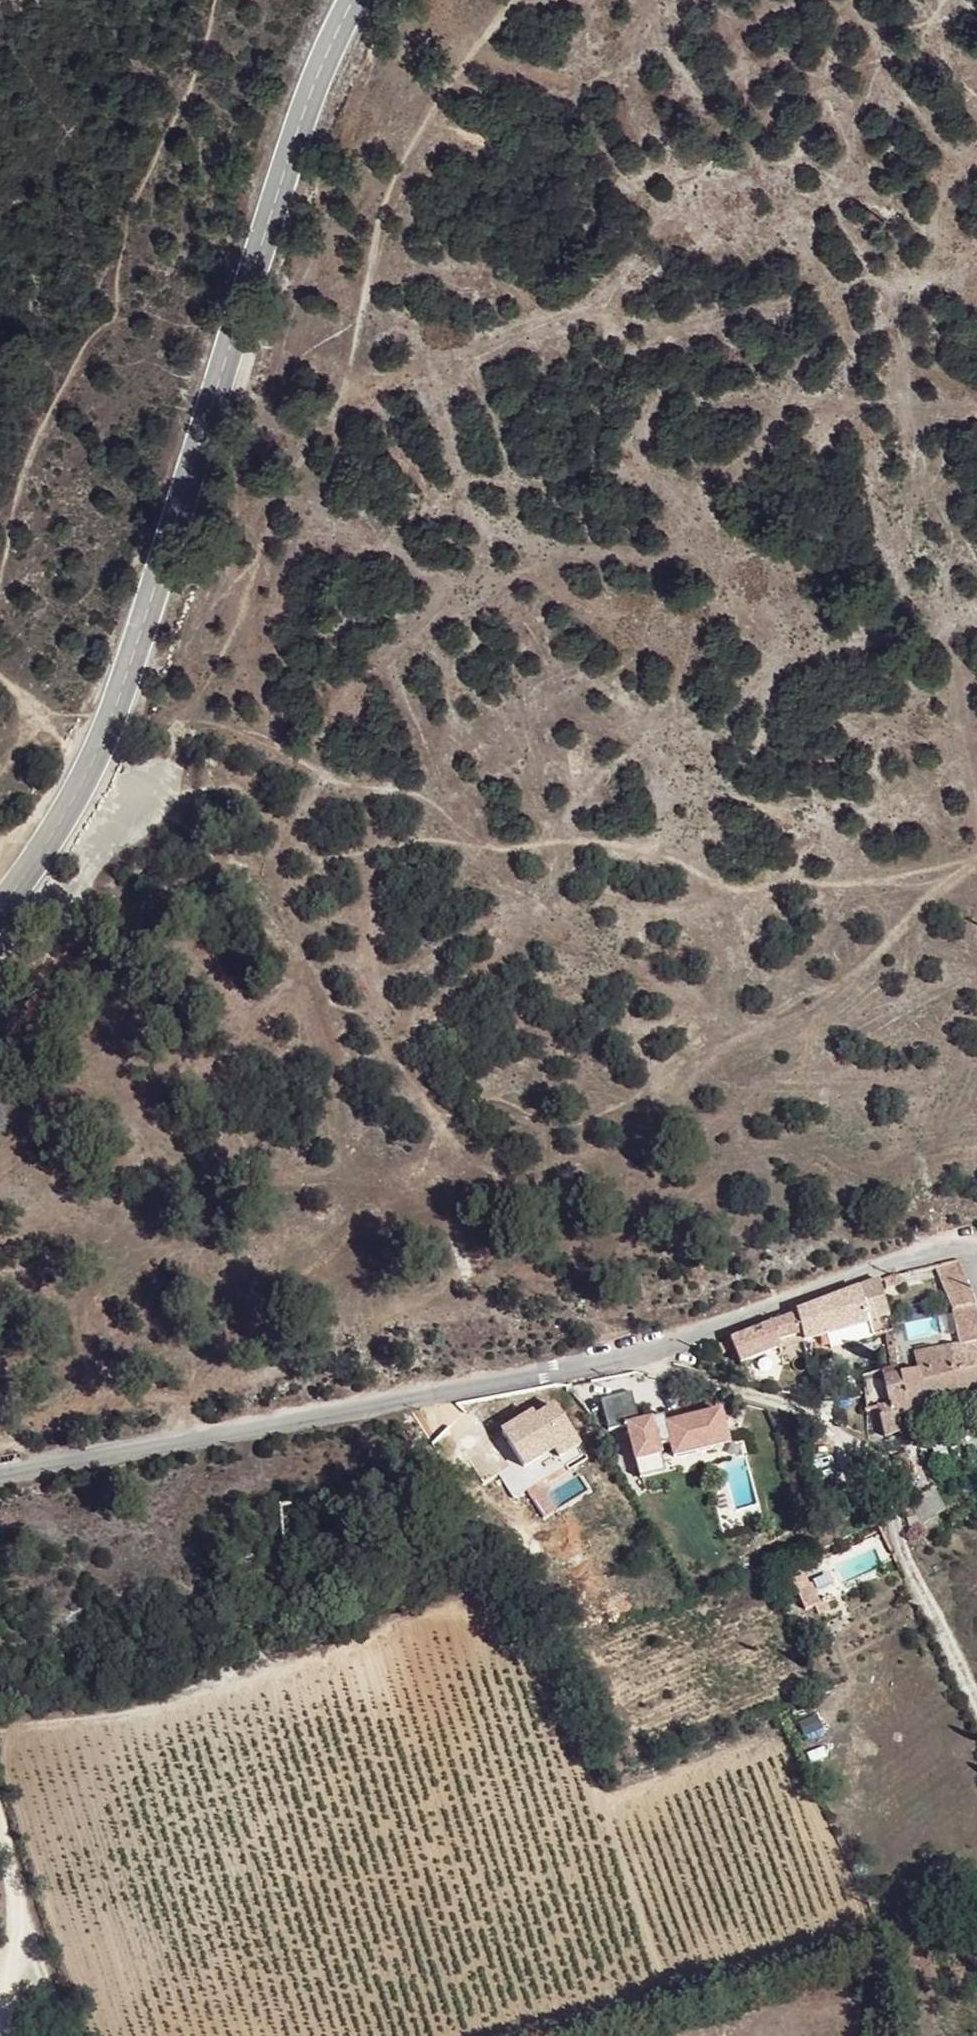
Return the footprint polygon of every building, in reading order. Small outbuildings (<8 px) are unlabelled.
[(936,1268),(953,1310),(959,1344),(976,1341),(976,1314),(956,1263),(936,1268)] [(860,1290),(869,1323),(888,1317),(880,1284),(860,1290)] [(799,1313),(808,1340),(869,1323),(860,1290),(799,1313)] [(783,1348),(808,1340),(799,1313),(777,1322),(783,1348)] [(740,1362),(783,1348),(777,1322),(731,1339),(740,1362)] [(917,1352),(921,1368),(931,1410),(976,1401),(976,1341),(917,1352)] [(900,1365),(882,1370),(889,1405),(880,1409),(885,1437),(902,1432),(899,1418),(911,1415),(909,1407),(901,1372),(900,1365)] [(911,1415),(931,1410),(921,1368),(901,1372),(909,1407),(911,1415)] [(629,1395),(604,1401),(611,1426),(628,1421),(641,1474),(664,1468),(660,1453),(665,1449),(663,1444),(671,1442),(674,1456),(733,1442),(724,1407),(665,1421),(663,1414),(636,1421),(629,1395)] [(530,1405),(499,1425),(527,1468),(556,1449),(560,1456),(583,1441),(555,1399),(535,1412),(530,1405)] [(931,1491),(912,1506),(924,1525),(944,1509),(931,1491)] [(808,1581),(796,1587),(809,1617),(825,1610),(815,1590),(813,1591),(808,1581)]
